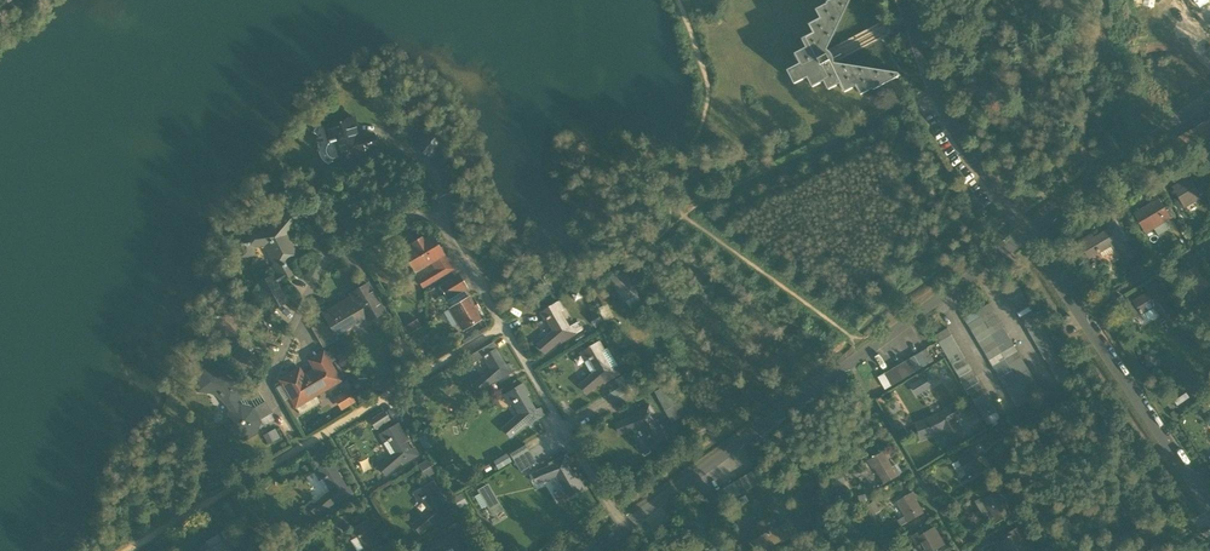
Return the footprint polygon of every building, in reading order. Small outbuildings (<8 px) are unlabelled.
[(827,52),(825,48),(848,0),(832,0),(827,3),(828,4),(820,8),(824,15),(820,17),(821,19),(813,23),(817,30),(813,32),(814,33),(806,37),(810,45),(806,46),(807,48),(799,52),(803,59),(799,61),(801,64),(791,69),(798,82),(808,77),(809,80),(813,78),(817,85),(825,81),(825,83),(829,81),(833,88),(841,84),(842,85),(845,83),(849,90),(857,86),(858,88),(861,86),(865,93),(873,89),(874,90),(898,77),(835,66),(833,63),(891,33),(885,22),(827,52)] [(890,70),(892,62),(861,56),(860,65),(890,70)] [(330,142),(335,160),(364,152),(364,151),(377,147),(373,134),(360,137),(355,117),(331,123),(334,138),(329,139),(330,143),(330,142)] [(427,131),(415,146),(431,158),(442,142),(427,131)] [(1169,145),(1176,157),(1182,153),(1181,151),(1175,142),(1169,145)] [(1180,199),(1184,207),(1204,195),(1200,187),(1196,189),(1190,178),(1173,188),(1180,199)] [(1135,215),(1146,232),(1153,228),(1154,228),(1166,220),(1170,218),(1158,197),(1151,201),(1153,204),(1135,215)] [(1179,210),(1184,207),(1180,199),(1174,202),(1179,210)] [(277,272),(280,277),(260,287),(272,309),(285,302),(275,283),(281,279),(293,273),(286,260),(296,255),(285,234),(300,217),(291,210),(276,227),(265,233),(248,235),(250,247),(266,245),(277,266),(280,264),(283,269),(280,270),(277,272)] [(1166,220),(1154,228),(1159,236),(1171,228),(1166,220)] [(1110,229),(1095,238),(1093,234),(1079,242),(1087,257),(1097,251),(1098,252),(1100,251),(1103,257),(1117,249),(1127,261),(1135,255),(1121,239),(1118,234),(1120,232),(1114,222),(1108,226),(1110,229)] [(431,238),(423,243),(420,238),(413,243),(415,247),(407,252),(417,269),(431,260),(437,269),(437,270),(446,264),(440,255),(441,254),(438,250),(431,238)] [(440,248),(438,250),(441,254),(440,255),(446,264),(437,270),(437,269),(430,274),(434,280),(453,268),(440,248)] [(1137,257),(1128,265),(1134,272),(1143,264),(1137,257)] [(1191,296),(1209,285),(1209,283),(1206,277),(1203,279),(1197,268),(1180,278),(1191,296)] [(613,280),(625,301),(638,294),(625,272),(613,280)] [(419,280),(422,287),(434,280),(430,274),(419,280)] [(459,275),(446,283),(453,295),(466,287),(459,275)] [(453,295),(446,283),(440,286),(447,299),(453,295)] [(1161,314),(1169,323),(1176,317),(1163,301),(1161,298),(1165,296),(1157,283),(1149,288),(1151,291),(1134,302),(1141,314),(1154,306),(1161,314)] [(330,325),(335,334),(364,317),(367,321),(383,312),(367,284),(351,294),(353,297),(323,314),(326,319),(330,325)] [(1006,294),(1009,300),(1022,293),(1018,286),(1006,294)] [(1071,376),(1068,370),(1064,364),(1063,361),(1061,358),(1057,352),(1054,346),(1050,340),(1047,334),(1043,328),(1040,322),(1036,316),(1033,310),(1029,304),(1026,298),(1022,293),(1009,300),(1013,306),(1017,312),(1020,318),(1024,324),(1027,330),(1031,336),(1034,342),(1038,347),(1041,353),(1045,359),(1048,365),(1050,369),(1052,371),(1055,377),(1059,383),(1071,376)] [(472,296),(468,298),(478,314),(481,312),(472,296)] [(462,329),(463,330),(464,329),(466,329),(468,328),(470,325),(481,319),(468,298),(450,308),(459,323),(459,325),(460,328),(462,329)] [(580,322),(574,326),(570,328),(560,311),(563,309),(559,303),(541,313),(545,319),(548,318),(555,331),(538,345),(545,353),(560,340),(563,338),(564,340),(578,332),(584,329),(580,322)] [(987,305),(977,311),(964,318),(968,325),(971,331),(975,336),(978,342),(982,348),(985,354),(989,360),(992,366),(996,372),(999,378),(1003,384),(1006,390),(1010,396),(1013,402),(1017,408),(1030,401),(1042,393),(1038,387),(1035,381),(1031,375),(1028,369),(1024,363),(1021,357),(1017,351),(1014,345),(1010,339),(1007,334),(1003,328),(1000,322),(996,316),(993,310),(989,304),(987,305)] [(1133,305),(1122,312),(1127,322),(1139,315),(1133,305)] [(1154,306),(1141,314),(1146,322),(1161,314),(1154,306)] [(213,342),(219,342),(220,336),(223,336),(235,336),(236,317),(214,316),(213,342)] [(338,339),(337,338),(323,346),(316,334),(330,325),(326,319),(311,328),(323,348),(338,339)] [(417,319),(405,326),(409,332),(421,325),(417,319)] [(1191,323),(1196,332),(1203,328),(1198,319),(1191,323)] [(337,338),(335,334),(330,325),(316,334),(323,346),(337,338)] [(1000,418),(997,412),(993,406),(990,400),(986,394),(983,388),(979,382),(976,376),(972,370),(969,364),(965,358),(962,352),(958,346),(955,340),(951,334),(947,328),(935,336),(939,342),(942,348),(946,354),(949,360),(953,366),(956,372),(960,377),(963,383),(967,389),(970,395),(974,401),(977,407),(981,413),(984,419),(988,425),(1000,418)] [(580,386),(587,393),(602,380),(608,376),(609,378),(619,372),(615,366),(612,368),(602,351),(604,350),(599,341),(581,352),(586,361),(589,359),(596,371),(593,374),(580,386)] [(480,350),(483,355),(495,348),(495,349),(496,348),(493,342),(480,350)] [(474,383),(480,391),(496,377),(501,374),(502,376),(513,370),(509,364),(505,366),(495,349),(495,348),(483,355),(483,356),(491,369),(474,383)] [(612,368),(615,366),(617,365),(607,348),(604,350),(602,351),(612,368)] [(926,348),(920,352),(914,355),(908,359),(902,363),(896,366),(890,370),(884,373),(878,377),(886,389),(891,386),(897,382),(903,379),(909,375),(915,372),(921,368),(928,364),(933,361),(926,348)] [(474,353),(478,359),(483,356),(483,355),(480,350),(474,353)] [(586,361),(593,374),(596,371),(589,359),(586,361)] [(281,381),(296,406),(315,395),(339,380),(329,364),(317,371),(316,370),(307,375),(309,377),(305,380),(299,370),(281,381)] [(233,437),(245,440),(256,434),(260,421),(259,421),(253,410),(240,406),(238,407),(235,402),(245,396),(237,386),(227,378),(216,373),(202,370),(200,381),(198,390),(209,392),(212,390),(218,393),(222,396),(229,405),(232,411),(229,413),(226,426),(233,437)] [(926,374),(910,383),(916,395),(933,387),(926,374)] [(623,385),(626,390),(635,385),(631,379),(623,384),(623,385)] [(504,429),(511,436),(525,423),(531,420),(532,422),(542,416),(538,409),(535,411),(525,394),(527,393),(522,384),(504,395),(509,404),(517,417),(504,429)] [(631,398),(627,392),(626,390),(623,385),(608,394),(612,402),(615,407),(631,398)] [(657,393),(666,408),(677,401),(668,386),(657,393)] [(333,397),(341,410),(356,401),(348,388),(333,397)] [(300,413),(320,404),(317,397),(297,406),(300,413)] [(253,410),(259,421),(272,413),(266,403),(253,410)] [(644,440),(649,448),(668,437),(663,429),(660,430),(651,414),(654,412),(650,405),(637,413),(638,415),(635,417),(616,424),(619,433),(640,425),(648,438),(644,440)] [(943,430),(951,443),(964,435),(954,419),(958,416),(953,408),(936,418),(918,425),(923,437),(943,430)] [(384,409),(369,419),(375,428),(390,418),(384,409)] [(379,468),(386,476),(401,463),(404,461),(406,463),(418,455),(415,449),(411,451),(401,434),(404,433),(399,424),(380,435),(385,444),(389,441),(396,454),(379,468)] [(532,456),(529,450),(525,443),(509,453),(513,460),(516,466),(532,456)] [(957,458),(969,477),(987,466),(976,447),(957,458)] [(886,450),(883,452),(874,457),(868,461),(872,468),(876,466),(886,484),(900,475),(896,468),(894,470),(888,460),(891,458),(886,450)] [(494,461),(497,468),(510,461),(506,454),(494,461)] [(560,490),(565,498),(584,487),(579,479),(577,480),(567,464),(570,462),(566,455),(553,463),(554,465),(553,466),(532,474),(536,483),(557,474),(565,487),(560,490)] [(429,457),(418,464),(425,477),(436,470),(429,457)] [(332,492),(315,506),(312,503),(308,507),(314,515),(319,512),(321,514),(337,500),(342,497),(344,499),(354,493),(350,487),(347,489),(337,472),(340,470),(335,462),(316,474),(320,482),(325,479),(332,492)] [(757,468),(751,471),(745,475),(739,478),(733,482),(727,485),(722,489),(716,492),(710,496),(717,508),(723,505),(729,501),(735,498),(741,494),(747,491),(753,487),(759,484),(765,480),(757,468)] [(414,526),(420,534),(436,521),(438,519),(439,521),(453,513),(449,507),(445,509),(435,492),(438,491),(433,482),(414,493),(419,502),(423,499),(431,512),(414,526)] [(487,504),(493,515),(504,509),(488,482),(472,491),(481,508),(487,504)] [(985,499),(998,522),(1012,514),(1005,502),(1008,501),(1001,489),(985,499)] [(462,492),(452,498),(459,509),(468,503),(462,492)] [(906,515),(909,521),(923,513),(915,499),(916,498),(912,492),(898,501),(906,515)] [(704,499),(711,512),(717,508),(710,496),(704,499)] [(757,524),(764,536),(754,542),(759,550),(769,544),(779,538),(782,542),(792,536),(785,525),(778,529),(774,522),(775,521),(772,515),(757,524)] [(902,525),(909,521),(906,515),(899,519),(902,525)] [(387,549),(384,545),(381,547),(371,530),(373,529),(368,520),(349,531),(354,540),(358,537),(365,550),(364,550),(384,550),(387,549)] [(923,550),(934,550),(945,545),(935,528),(923,534),(921,531),(914,536),(923,550)] [(1002,550),(1024,550),(1029,548),(1017,528),(1004,536),(1006,539),(998,544),(1002,550)] [(454,550),(471,550),(462,536),(465,534),(463,530),(447,539),(428,546),(429,550),(444,550),(453,548),(454,550)] [(210,550),(208,547),(201,550),(235,550),(234,548),(231,549),(226,540),(210,550)]
